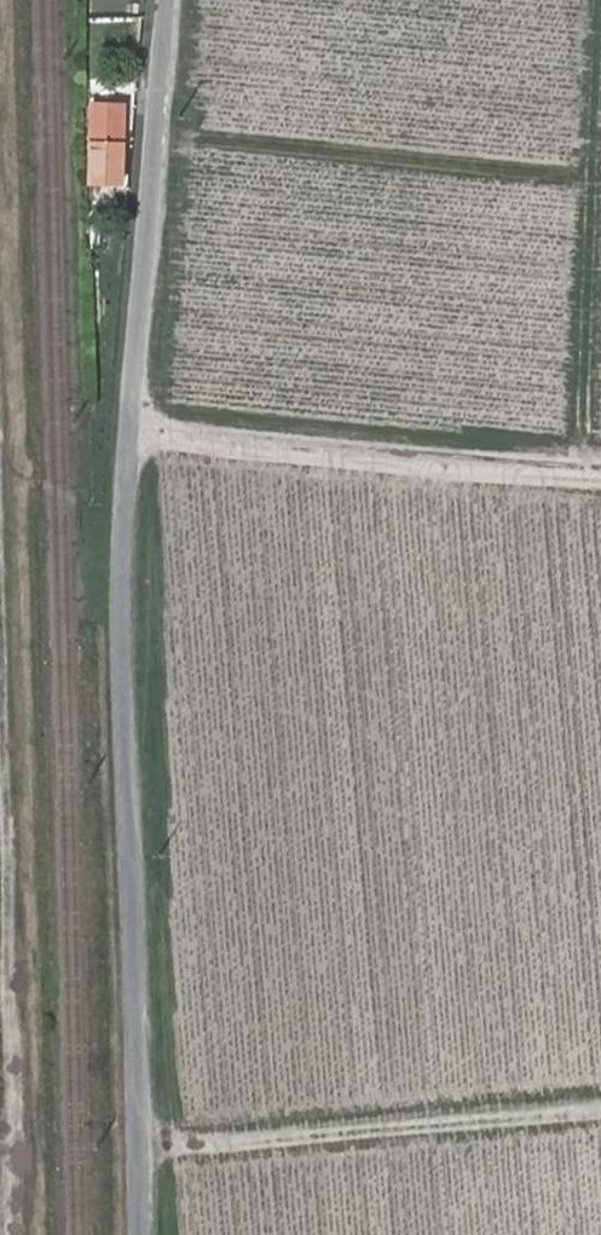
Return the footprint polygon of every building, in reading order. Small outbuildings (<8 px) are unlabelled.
[(102,125),(102,112),(91,112),(90,179),(119,181),(120,125),(102,125)]
